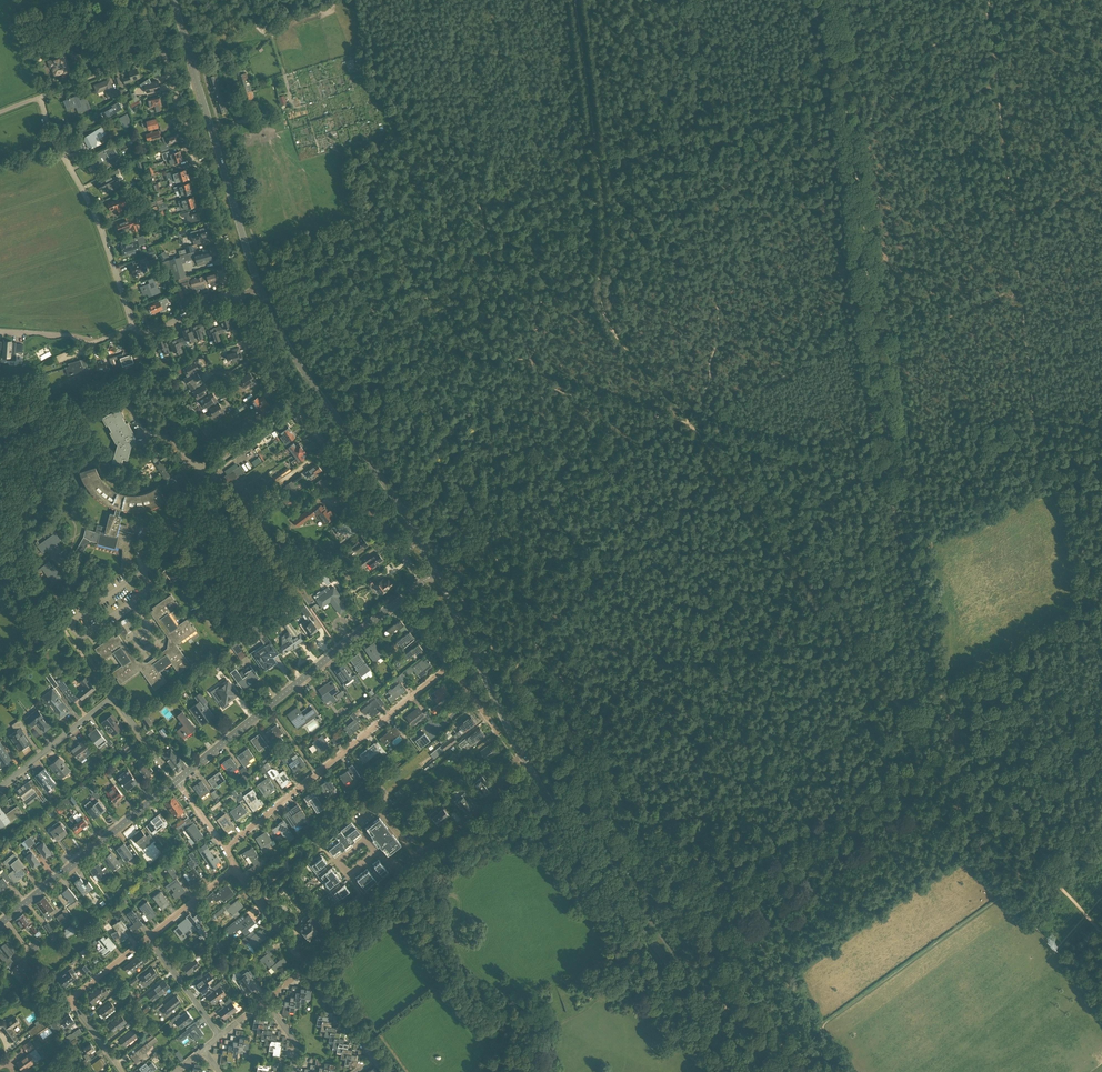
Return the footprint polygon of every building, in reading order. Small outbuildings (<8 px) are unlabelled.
[(305,12),(304,11),(293,16),(294,17),(295,19),(301,16),(305,14),(305,12)] [(62,31),(52,33),(54,41),(64,38),(62,31)] [(57,58),(48,61),(51,67),(54,66),(56,70),(53,71),(55,75),(63,72),(64,73),(70,71),(66,62),(68,62),(65,54),(56,57),(57,58)] [(131,76),(123,79),(125,83),(132,81),(132,80),(140,77),(137,69),(129,71),(131,76)] [(239,75),(240,81),(245,80),(248,79),(246,73),(239,75)] [(216,75),(209,77),(212,87),(219,85),(219,84),(216,75)] [(151,83),(151,82),(149,78),(140,84),(143,89),(146,89),(147,93),(160,89),(158,81),(152,82),(152,83),(151,83)] [(120,97),(118,91),(118,90),(114,91),(110,80),(94,85),(97,93),(105,90),(108,98),(115,95),(116,99),(120,97)] [(219,85),(212,87),(215,96),(222,94),(219,85)] [(253,97),(251,91),(244,93),(246,99),(253,97)] [(222,94),(215,96),(218,105),(225,103),(224,103),(222,94)] [(78,96),(65,101),(68,110),(77,106),(79,112),(90,108),(86,97),(79,100),(78,96)] [(160,96),(147,99),(149,107),(154,106),(156,111),(161,110),(160,105),(162,104),(160,96)] [(116,112),(118,115),(124,111),(122,107),(123,107),(120,103),(119,103),(117,99),(112,102),(114,106),(113,107),(112,105),(103,110),(104,111),(99,113),(104,122),(109,119),(108,117),(116,112)] [(129,106),(130,110),(141,104),(140,103),(139,101),(139,100),(129,106)] [(225,103),(218,105),(220,114),(227,112),(226,107),(229,106),(227,102),(228,102),(228,101),(224,103),(225,103)] [(123,122),(126,127),(131,124),(129,121),(131,120),(127,113),(119,118),(122,122),(123,122)] [(156,119),(147,121),(142,123),(143,127),(148,126),(149,129),(159,127),(156,119)] [(306,130),(307,134),(311,132),(308,124),(300,127),(302,132),(306,130)] [(79,139),(81,143),(82,142),(85,146),(87,144),(90,149),(96,145),(94,141),(102,137),(101,135),(105,133),(102,127),(94,132),(93,131),(79,139)] [(146,136),(148,140),(161,137),(159,131),(151,133),(151,135),(146,136)] [(162,137),(163,139),(165,145),(160,146),(161,150),(168,148),(170,148),(169,144),(177,141),(175,134),(167,136),(167,135),(162,137)] [(95,174),(110,166),(106,160),(109,158),(110,158),(117,154),(112,146),(98,154),(99,157),(89,163),(95,174)] [(162,153),(164,159),(166,160),(182,156),(180,151),(176,152),(175,149),(163,153),(162,153)] [(139,150),(133,154),(135,158),(142,154),(139,150)] [(182,156),(166,160),(167,165),(183,160),(182,156)] [(107,179),(97,184),(101,190),(105,188),(108,193),(110,192),(114,190),(112,185),(119,181),(116,174),(120,172),(118,169),(105,176),(107,179)] [(172,178),(187,174),(186,170),(177,172),(176,170),(165,174),(167,180),(173,179),(172,178)] [(189,179),(187,174),(172,178),(173,179),(174,182),(176,182),(189,179)] [(179,191),(191,187),(190,183),(177,186),(179,191)] [(158,184),(151,186),(153,192),(160,190),(158,184)] [(191,187),(179,191),(180,196),(192,192),(191,187)] [(120,206),(126,204),(121,194),(116,196),(117,199),(108,204),(111,210),(115,208),(118,215),(123,212),(120,206)] [(162,196),(156,198),(158,204),(164,202),(162,196)] [(179,205),(195,201),(194,196),(178,201),(179,205)] [(181,210),(186,209),(196,206),(195,201),(179,205),(181,210)] [(159,211),(163,210),(166,209),(164,202),(157,204),(159,211)] [(189,211),(181,213),(182,217),(187,216),(189,223),(200,219),(198,212),(190,214),(189,211)] [(117,226),(116,226),(118,230),(119,229),(119,232),(133,227),(135,231),(140,229),(136,217),(132,219),(131,216),(125,218),(126,221),(117,224),(117,226)] [(191,231),(192,235),(208,230),(207,226),(198,228),(198,229),(191,231)] [(209,235),(208,230),(192,235),(195,244),(199,243),(198,243),(203,241),(202,237),(209,235)] [(129,243),(121,246),(123,254),(128,252),(128,254),(134,252),(135,256),(141,254),(139,245),(146,243),(143,235),(128,240),(129,243)] [(186,249),(179,251),(180,255),(194,251),(192,245),(185,247),(186,249)] [(203,253),(205,263),(213,261),(210,251),(203,253)] [(190,252),(180,255),(182,262),(192,259),(190,252)] [(198,265),(205,263),(203,253),(195,255),(198,265)] [(138,278),(139,275),(139,274),(148,271),(146,265),(146,264),(148,261),(150,260),(153,262),(154,259),(157,258),(155,254),(146,257),(147,258),(144,259),(144,258),(139,260),(141,263),(131,266),(133,274),(133,276),(138,278)] [(178,278),(186,276),(180,257),(162,262),(168,270),(172,268),(175,279),(178,278)] [(195,295),(197,294),(207,291),(204,283),(210,281),(212,286),(220,284),(216,272),(206,275),(203,276),(196,278),(190,280),(195,295)] [(149,280),(150,283),(140,287),(142,291),(144,290),(145,294),(151,292),(153,295),(161,292),(160,289),(158,289),(155,281),(162,279),(160,275),(149,280)] [(185,292),(186,293),(186,294),(190,293),(187,281),(182,283),(183,289),(184,289),(185,292)] [(181,290),(176,292),(179,299),(184,297),(181,290)] [(159,302),(149,306),(152,312),(156,310),(156,311),(160,310),(161,312),(167,309),(165,304),(168,302),(166,297),(159,301),(159,302)] [(219,326),(222,333),(227,331),(233,329),(229,319),(227,320),(226,317),(220,318),(222,325),(219,326)] [(218,334),(222,333),(219,326),(216,319),(210,321),(213,328),(207,330),(211,340),(214,339),(215,343),(220,341),(218,334)] [(194,338),(197,337),(198,340),(204,338),(201,332),(205,331),(202,323),(191,327),(192,330),(194,338)] [(195,341),(194,338),(192,330),(189,331),(188,328),(182,330),(185,336),(181,337),(184,345),(190,343),(195,341)] [(181,346),(184,345),(181,337),(170,341),(173,352),(176,351),(177,354),(183,352),(181,346)] [(15,353),(15,343),(11,343),(12,339),(11,339),(11,340),(5,339),(5,341),(3,341),(3,338),(2,338),(1,355),(5,355),(5,359),(6,356),(14,357),(14,355),(15,355),(15,353)] [(157,342),(159,348),(156,349),(157,353),(163,351),(164,354),(170,352),(166,342),(163,343),(162,340),(157,342)] [(243,358),(239,347),(232,349),(233,353),(227,355),(228,360),(232,359),(233,362),(243,358)] [(131,355),(121,358),(123,366),(133,362),(131,355)] [(89,383),(96,381),(92,367),(88,368),(85,359),(68,364),(69,366),(65,367),(68,375),(84,370),(84,372),(83,372),(87,383),(89,383)] [(199,368),(201,366),(202,366),(198,360),(195,362),(195,361),(185,367),(187,370),(184,372),(187,376),(196,370),(195,368),(197,366),(199,368)] [(114,376),(120,374),(119,367),(112,369),(114,376)] [(196,370),(187,376),(184,378),(190,388),(197,384),(195,382),(201,378),(197,373),(195,375),(193,373),(197,371),(196,370)] [(243,381),(240,383),(243,388),(249,384),(251,387),(257,382),(250,372),(241,379),(243,381)] [(197,384),(190,388),(197,399),(206,393),(205,391),(207,389),(204,384),(199,388),(197,384)] [(202,403),(205,408),(206,407),(211,404),(212,407),(219,403),(213,393),(203,399),(205,401),(202,403)] [(256,407),(266,400),(261,394),(257,396),(258,397),(252,401),(256,407)] [(269,405),(266,400),(256,407),(260,413),(267,409),(266,409),(270,407),(269,405)] [(234,410),(237,413),(247,406),(244,402),(234,410)] [(226,413),(219,403),(212,407),(210,409),(211,411),(208,413),(212,418),(217,415),(219,418),(226,413)] [(132,434),(134,433),(128,422),(126,423),(123,417),(124,416),(120,408),(102,417),(106,426),(108,425),(112,431),(110,432),(116,443),(118,443),(112,462),(121,465),(123,459),(127,460),(132,444),(134,444),(135,440),(132,434)] [(280,436),(290,429),(289,427),(289,425),(288,424),(286,424),(276,430),(280,436)] [(291,430),(290,429),(280,436),(280,437),(286,444),(296,437),(290,430),(291,430)] [(294,454),(302,448),(299,443),(295,446),(294,444),(286,450),(288,453),(291,450),(294,454)] [(308,455),(306,453),(302,448),(294,454),(297,458),(295,459),(298,463),(305,458),(304,457),(308,455)] [(158,458),(157,458),(156,457),(155,458),(154,458),(153,459),(153,460),(164,476),(163,477),(165,479),(167,478),(169,480),(171,479),(169,476),(170,476),(169,473),(168,474),(165,469),(166,468),(161,461),(169,456),(167,453),(160,457),(158,458)] [(314,465),(306,472),(308,475),(311,479),(322,471),(321,469),(318,464),(315,466),(314,465)] [(239,478),(246,474),(240,466),(223,477),(228,485),(239,478)] [(124,493),(120,492),(118,491),(115,490),(113,489),(110,487),(108,485),(107,484),(105,482),(103,480),(100,477),(99,474),(97,470),(96,467),(80,472),(81,475),(82,478),(83,481),(85,484),(87,486),(88,488),(91,492),(94,495),(97,498),(100,500),(104,503),(107,504),(109,506),(113,507),(116,508),(114,514),(110,513),(107,527),(97,525),(96,532),(86,529),(84,537),(74,554),(80,558),(90,540),(98,542),(98,543),(116,547),(122,548),(122,569),(132,569),(132,543),(134,533),(126,531),(127,525),(123,524),(120,524),(122,516),(119,515),(120,510),(124,510),(128,511),(133,511),(136,511),(139,511),(141,510),(144,510),(147,509),(150,508),(153,508),(155,506),(157,506),(160,504),(163,503),(166,500),(157,486),(154,488),(152,490),(149,491),(146,492),(143,493),(141,494),(137,494),(136,494),(133,494),(130,494),(127,494),(124,493)] [(171,479),(169,480),(175,490),(189,481),(183,473),(178,477),(177,475),(171,479)] [(235,480),(229,484),(234,491),(243,485),(238,479),(235,481),(235,480)] [(321,479),(315,484),(317,488),(319,487),(321,491),(330,484),(329,483),(331,482),(328,479),(327,480),(326,479),(323,481),(321,479)] [(293,482),(286,486),(293,496),(299,492),(293,482)] [(295,501),(291,495),(280,503),(284,509),(295,501)] [(307,511),(294,521),(298,526),(315,513),(313,511),(315,510),(319,515),(317,516),(324,524),(333,517),(330,512),(331,511),(328,507),(326,509),(324,506),(321,508),(317,503),(312,507),(312,508),(308,511),(307,511)] [(256,506),(249,512),(255,519),(262,514),(256,506)] [(333,527),(339,535),(345,531),(349,536),(358,529),(352,521),(349,523),(346,517),(333,527)] [(47,539),(54,548),(56,547),(55,545),(61,540),(53,530),(51,531),(53,534),(47,539)] [(353,540),(346,545),(350,551),(354,549),(357,552),(368,545),(362,538),(355,543),(353,540)] [(47,539),(40,544),(37,541),(35,542),(43,553),(49,549),(50,551),(54,548),(47,539)] [(368,555),(358,562),(362,568),(369,563),(372,568),(383,560),(378,553),(370,558),(368,555)] [(201,560),(197,555),(189,561),(192,566),(201,560)] [(57,569),(55,566),(53,567),(49,562),(38,569),(40,572),(43,570),(48,576),(57,569)] [(349,571),(355,567),(352,562),(346,566),(349,571)] [(182,575),(176,567),(174,569),(172,565),(162,572),(165,577),(167,575),(172,582),(182,575)] [(199,571),(201,575),(202,577),(208,574),(205,568),(199,571)] [(48,576),(52,583),(49,585),(51,587),(62,579),(58,573),(59,572),(57,569),(48,576)] [(373,578),(368,582),(370,586),(372,584),(374,588),(376,586),(381,593),(393,584),(393,583),(392,581),(391,581),(389,582),(386,578),(384,579),(383,578),(376,583),(373,578)] [(314,596),(320,604),(322,606),(330,600),(340,614),(347,608),(342,602),(345,600),(338,591),(337,592),(334,587),(330,590),(328,587),(321,592),(319,591),(318,592),(317,593),(317,594),(314,596)] [(176,644),(196,630),(193,625),(192,626),(191,624),(191,623),(188,618),(177,626),(168,614),(179,606),(176,601),(175,602),(174,600),(175,599),(171,594),(152,608),(153,610),(150,612),(155,618),(156,617),(160,623),(159,624),(165,632),(166,631),(170,637),(169,638),(168,643),(176,644)] [(310,610),(305,602),(301,605),(302,607),(301,608),(305,614),(306,613),(308,616),(313,613),(310,610)] [(284,610),(278,613),(286,625),(285,626),(289,632),(285,634),(285,635),(282,637),(282,645),(279,648),(283,654),(293,647),(294,648),(298,646),(297,644),(304,639),(299,633),(291,621),(292,621),(288,616),(284,610)] [(129,620),(127,617),(120,621),(123,625),(129,620)] [(301,622),(299,624),(306,633),(309,637),(313,635),(312,634),(313,633),(318,630),(309,617),(307,618),(301,622)] [(387,629),(390,633),(397,628),(398,629),(404,624),(400,619),(395,624),(394,623),(387,629)] [(254,626),(252,628),(256,633),(257,632),(262,629),(258,624),(258,623),(254,626)] [(257,632),(267,646),(253,656),(264,671),(264,670),(265,669),(265,670),(267,668),(268,667),(271,665),(272,665),(274,663),(275,662),(276,662),(270,655),(271,653),(270,650),(271,649),(271,650),(275,647),(270,640),(270,641),(262,629),(257,632)] [(399,646),(402,643),(405,647),(414,639),(413,637),(409,632),(404,636),(403,636),(396,641),(399,646)] [(123,641),(118,635),(115,637),(114,635),(95,648),(98,653),(99,653),(101,655),(100,655),(103,660),(115,652),(123,664),(112,672),(115,677),(116,676),(118,678),(117,679),(120,684),(141,670),(142,661),(137,660),(136,661),(131,656),(133,655),(127,646),(126,647),(121,641),(123,641)] [(247,655),(238,642),(231,647),(241,660),(247,655)] [(365,649),(374,662),(384,656),(374,642),(365,649)] [(141,670),(155,690),(160,686),(159,685),(161,684),(162,685),(167,681),(159,670),(171,662),(179,673),(184,669),(183,668),(185,667),(186,668),(191,665),(176,644),(168,643),(167,648),(168,649),(162,654),(161,652),(153,658),(154,659),(148,663),(147,662),(142,661),(141,670)] [(412,648),(405,654),(408,658),(415,652),(417,654),(423,649),(419,644),(413,648),(412,648)] [(358,653),(350,659),(356,668),(358,671),(357,672),(358,673),(359,673),(361,676),(370,669),(368,667),(358,653)] [(411,666),(406,670),(409,674),(414,670),(420,677),(427,672),(425,670),(432,665),(427,659),(421,664),(420,661),(419,660),(411,666)] [(343,664),(335,670),(345,684),(353,677),(354,679),(357,683),(360,681),(357,677),(355,674),(352,676),(343,664)] [(235,668),(230,672),(238,682),(239,684),(243,689),(259,678),(250,665),(239,673),(235,668)] [(58,685),(55,681),(48,671),(45,674),(54,688),(58,685)] [(55,681),(58,685),(71,703),(75,699),(79,696),(82,700),(95,689),(91,683),(90,683),(85,677),(80,681),(85,687),(77,694),(75,695),(60,677),(55,681)] [(228,680),(212,692),(216,697),(219,701),(223,708),(228,704),(227,702),(234,697),(229,691),(233,688),(228,680)] [(328,682),(319,689),(323,696),(322,696),(326,702),(328,700),(330,699),(331,700),(335,697),(333,694),(339,690),(334,683),(330,685),(328,682)] [(399,683),(392,689),(391,689),(388,690),(388,691),(389,692),(391,695),(388,697),(391,701),(405,690),(399,683)] [(442,687),(430,695),(434,700),(435,699),(438,703),(442,700),(441,699),(447,695),(445,691),(446,689),(444,686),(442,687)] [(44,696),(42,697),(46,703),(60,719),(67,713),(65,710),(68,708),(60,698),(61,697),(56,689),(54,691),(52,689),(44,696)] [(202,725),(207,721),(206,719),(212,714),(205,704),(208,702),(200,693),(195,697),(199,702),(189,709),(202,725)] [(383,708),(381,706),(385,703),(377,694),(372,697),(374,700),(362,710),(365,714),(366,714),(366,715),(369,713),(372,717),(383,708)] [(297,707),(287,714),(291,719),(293,718),(296,723),(295,725),(298,729),(314,717),(316,719),(319,716),(314,709),(310,712),(310,711),(303,715),(297,707)] [(419,707),(406,717),(413,725),(419,720),(425,716),(429,720),(430,719),(432,717),(427,711),(425,713),(424,714),(419,707)] [(32,726),(37,722),(44,731),(50,726),(43,717),(44,717),(38,709),(26,718),(32,726)] [(184,723),(176,731),(181,738),(182,737),(182,738),(187,735),(187,734),(193,730),(190,726),(192,725),(190,724),(192,722),(188,719),(182,711),(177,715),(180,720),(181,719),(184,723)] [(354,720),(344,728),(350,735),(360,726),(358,724),(362,721),(356,714),(354,711),(350,715),(354,720)] [(111,715),(103,722),(113,735),(123,727),(115,718),(114,719),(111,715)] [(145,725),(151,721),(147,715),(141,719),(145,725)] [(464,727),(473,720),(470,716),(457,726),(460,730),(464,727)] [(11,735),(9,736),(12,741),(19,750),(30,743),(21,730),(27,727),(21,718),(11,725),(16,731),(11,735)] [(476,723),(473,720),(464,727),(460,730),(459,731),(461,734),(476,723)] [(397,724),(380,739),(383,743),(387,740),(389,742),(400,734),(405,740),(408,737),(397,724)] [(277,725),(265,733),(272,741),(283,733),(277,725)] [(105,733),(102,735),(96,727),(89,733),(91,734),(89,736),(99,748),(107,742),(110,746),(113,743),(105,733)] [(470,735),(458,744),(462,748),(469,741),(473,739),(482,732),(479,728),(470,735)] [(473,739),(469,741),(472,745),(476,742),(485,735),(482,732),(473,739)] [(251,740),(258,751),(267,744),(259,733),(251,740)] [(421,747),(430,740),(424,733),(418,737),(415,733),(410,738),(413,742),(415,740),(421,747)] [(443,734),(437,738),(437,739),(441,743),(448,738),(443,734)] [(322,735),(313,742),(320,752),(329,746),(322,735)] [(0,742),(0,764),(1,765),(5,762),(6,762),(7,761),(8,761),(9,760),(10,759),(10,758),(7,753),(12,750),(4,739),(0,742)] [(436,749),(435,750),(439,755),(444,751),(452,744),(448,739),(440,746),(437,748),(436,749)] [(75,744),(68,750),(72,754),(74,752),(78,758),(83,754),(85,757),(88,754),(92,751),(83,740),(76,746),(75,744)] [(122,746),(123,748),(125,750),(134,743),(131,740),(122,746)] [(478,757),(494,746),(493,745),(493,746),(489,741),(474,752),(478,757)] [(122,753),(120,754),(123,758),(136,747),(134,743),(125,750),(122,747),(120,750),(122,753)] [(374,743),(360,755),(363,759),(366,761),(368,759),(380,750),(374,743)] [(494,746),(478,757),(482,763),(497,752),(494,747),(494,746)] [(182,768),(186,765),(180,756),(179,757),(171,748),(163,755),(174,768),(175,767),(178,771),(182,768)] [(248,771),(245,766),(250,762),(249,760),(254,756),(248,748),(237,756),(244,766),(242,768),(248,776),(251,773),(249,771),(248,771)] [(280,752),(278,753),(280,757),(285,764),(288,762),(280,752)] [(289,764),(295,772),(306,764),(300,756),(289,764)] [(60,757),(50,765),(58,775),(60,773),(62,776),(69,770),(63,763),(64,762),(60,757)] [(230,757),(222,763),(230,774),(238,768),(230,757)] [(142,763),(144,764),(139,768),(145,777),(153,771),(145,760),(142,763)] [(267,762),(263,765),(271,776),(273,778),(275,777),(282,787),(291,781),(283,770),(279,773),(278,771),(276,770),(274,768),(272,768),(267,762)] [(454,766),(451,762),(445,767),(448,771),(454,766)] [(350,769),(339,776),(345,784),(355,777),(356,779),(360,777),(352,764),(348,767),(350,769)] [(271,776),(263,765),(260,767),(264,773),(267,777),(268,778),(269,778),(271,776)] [(45,768),(35,776),(46,789),(50,785),(51,787),(57,783),(45,768)] [(248,776),(242,768),(239,770),(243,775),(242,776),(244,778),(248,776)] [(128,769),(117,777),(126,788),(131,784),(133,786),(136,784),(134,782),(136,780),(128,769)] [(397,770),(390,775),(395,781),(401,775),(397,770)] [(109,771),(106,773),(110,778),(112,781),(115,779),(113,776),(109,771)] [(225,780),(219,772),(208,779),(214,788),(225,780)] [(482,776),(474,783),(478,788),(480,791),(478,792),(482,796),(489,790),(485,785),(483,783),(485,780),(482,776)] [(258,784),(257,785),(259,788),(265,796),(276,788),(270,780),(269,778),(268,778),(267,777),(263,780),(258,784)] [(325,795),(328,793),(330,796),(337,792),(335,789),(336,789),(330,779),(319,786),(325,795)] [(201,797),(209,791),(202,780),(193,786),(201,797)] [(28,782),(18,790),(25,799),(22,800),(26,804),(32,799),(38,795),(39,797),(42,794),(34,783),(31,785),(30,784),(28,782)] [(111,789),(107,793),(114,802),(115,802),(117,800),(117,799),(122,794),(117,789),(115,786),(113,788),(111,789)] [(406,790),(403,786),(395,792),(399,796),(406,790)] [(253,789),(243,796),(241,793),(238,794),(242,800),(245,798),(246,800),(253,811),(264,804),(260,798),(258,799),(255,795),(256,794),(253,789)] [(93,793),(92,793),(97,799),(101,797),(96,790),(95,790),(93,793)] [(239,802),(242,800),(238,794),(235,790),(232,792),(239,802)] [(324,809),(322,806),(324,805),(320,798),(318,799),(316,795),(314,796),(312,792),(304,798),(306,802),(309,806),(311,804),(317,813),(324,809)] [(465,792),(456,799),(458,801),(459,803),(462,806),(463,807),(461,808),(465,812),(466,811),(472,806),(467,801),(465,799),(468,796),(465,792)] [(67,804),(70,802),(72,805),(77,802),(71,795),(64,800),(67,804)] [(12,797),(7,801),(10,805),(15,802),(12,797)] [(184,811),(174,797),(165,803),(175,817),(184,811)] [(90,800),(85,805),(88,808),(88,809),(87,810),(94,818),(94,817),(95,818),(105,809),(98,800),(93,804),(90,800)] [(220,801),(211,808),(213,810),(216,808),(222,804),(220,801)] [(230,811),(236,820),(247,812),(241,803),(230,811)] [(1,828),(23,812),(18,805),(18,806),(17,806),(5,814),(0,807),(0,826),(1,828)] [(298,805),(287,812),(291,817),(287,819),(290,824),(292,823),(293,825),(299,822),(303,819),(302,816),(304,815),(298,805)] [(435,810),(429,815),(436,823),(444,817),(445,819),(449,815),(448,814),(443,808),(439,811),(437,813),(435,810)] [(77,813),(73,816),(82,828),(88,823),(83,817),(82,819),(80,817),(77,813)] [(217,819),(219,822),(226,832),(231,828),(231,829),(235,827),(225,813),(217,819)] [(72,815),(69,817),(70,818),(72,821),(73,820),(74,822),(71,825),(77,832),(82,828),(73,816),(72,815)] [(151,832),(153,834),(162,827),(163,827),(164,827),(165,827),(166,826),(167,825),(167,824),(167,823),(166,822),(165,821),(164,822),(158,815),(151,821),(152,822),(149,824),(149,823),(146,826),(151,832)] [(379,816),(368,825),(368,826),(373,831),(374,832),(371,834),(374,838),(375,837),(380,843),(379,844),(382,848),(382,847),(384,846),(385,846),(390,852),(401,844),(379,816)] [(295,838),(293,835),(284,821),(282,823),(281,822),(278,824),(279,825),(272,829),(275,833),(280,830),(288,842),(295,838)] [(351,821),(324,843),(333,854),(333,853),(340,848),(341,850),(342,851),(345,848),(345,847),(351,842),(351,843),(352,843),(355,840),(353,838),(360,832),(351,821)] [(61,823),(50,831),(57,840),(67,832),(61,823)] [(186,828),(184,830),(191,838),(194,842),(195,843),(203,836),(193,823),(186,828)] [(420,834),(430,828),(427,823),(417,829),(420,834)] [(184,830),(186,828),(183,825),(176,831),(179,835),(184,830)] [(154,840),(152,837),(150,834),(147,836),(141,830),(139,831),(139,830),(135,833),(136,834),(132,837),(139,845),(139,844),(143,849),(154,840)] [(266,831),(255,838),(262,847),(265,845),(265,846),(266,847),(267,847),(268,847),(269,847),(270,846),(271,846),(271,844),(271,843),(270,842),(272,841),(266,831)] [(10,841),(7,843),(5,844),(7,847),(10,845),(13,850),(16,848),(10,841)] [(39,841),(35,844),(45,857),(48,855),(49,856),(53,853),(49,847),(48,848),(44,842),(41,844),(39,841)] [(117,848),(126,861),(133,856),(134,857),(138,855),(130,844),(127,847),(124,843),(117,848)] [(207,847),(200,852),(212,869),(216,866),(215,864),(220,861),(217,857),(215,858),(207,847)] [(249,869),(252,875),(258,870),(255,865),(261,860),(253,847),(243,853),(246,858),(248,856),(254,865),(249,869)] [(31,863),(30,863),(33,869),(38,865),(37,864),(40,862),(30,849),(27,852),(29,854),(26,856),(31,863)] [(191,886),(202,878),(193,865),(190,861),(196,857),(192,851),(188,854),(190,857),(192,859),(189,861),(187,862),(191,868),(185,873),(186,873),(183,874),(191,886)] [(15,869),(8,874),(11,878),(14,883),(26,873),(19,865),(22,863),(14,853),(4,861),(8,867),(11,864),(15,869)] [(111,853),(104,858),(113,870),(120,864),(111,853)] [(318,860),(310,866),(317,874),(322,870),(320,867),(323,864),(326,862),(321,855),(317,858),(318,860)] [(378,859),(373,864),(377,869),(380,872),(376,875),(381,880),(384,877),(383,876),(388,872),(378,859)] [(167,870),(174,879),(165,886),(168,890),(171,888),(174,892),(172,894),(175,899),(186,891),(176,878),(176,877),(178,875),(170,863),(167,866),(169,869),(167,870)] [(98,864),(90,870),(94,876),(96,874),(100,880),(107,874),(109,878),(112,876),(106,868),(103,870),(98,864)] [(322,870),(317,874),(319,877),(321,876),(325,881),(325,882),(337,872),(333,867),(328,870),(325,873),(322,870)] [(367,869),(361,873),(371,885),(376,881),(377,883),(381,880),(376,875),(373,877),(371,873),(367,869)] [(1,892),(5,889),(4,888),(9,884),(7,881),(11,878),(8,874),(5,870),(3,872),(2,870),(0,871),(0,874),(3,877),(0,879),(0,891),(1,892)] [(325,881),(323,883),(330,891),(336,887),(333,884),(337,881),(342,878),(337,872),(325,882),(325,881)] [(361,873),(356,877),(360,882),(362,886),(359,888),(364,893),(367,891),(366,889),(371,885),(361,873)] [(83,881),(81,877),(74,882),(82,891),(85,888),(87,892),(93,887),(88,881),(85,884),(83,881)] [(213,892),(205,898),(208,902),(213,898),(216,901),(221,898),(224,902),(228,898),(228,899),(235,894),(227,884),(215,894),(213,892)] [(336,887),(330,891),(337,900),(345,894),(346,895),(351,892),(345,885),(342,887),(338,890),(336,887)] [(68,887),(57,896),(66,907),(77,898),(68,887)] [(153,897),(162,909),(170,904),(160,891),(153,897)] [(41,900),(50,912),(54,909),(45,897),(41,900)] [(238,899),(226,909),(229,912),(230,911),(235,917),(239,913),(237,911),(243,906),(238,899)] [(50,912),(41,900),(36,903),(45,916),(50,912)] [(276,904),(282,913),(288,908),(282,900),(276,904)] [(147,901),(139,906),(149,920),(157,914),(147,901)] [(226,909),(224,906),(215,914),(217,917),(226,909)] [(137,910),(134,912),(132,910),(127,914),(134,924),(129,927),(130,929),(131,930),(133,932),(143,924),(139,919),(142,917),(137,910)] [(63,912),(56,917),(61,923),(72,916),(70,912),(69,913),(66,915),(63,912)] [(193,925),(202,936),(206,933),(198,924),(204,919),(199,913),(193,917),(191,914),(177,925),(184,933),(193,925)] [(24,923),(26,925),(30,922),(23,914),(19,917),(24,923)] [(240,928),(246,936),(250,932),(248,929),(255,923),(249,914),(237,924),(234,922),(226,929),(230,934),(240,928)] [(319,931),(322,929),(325,926),(321,922),(321,923),(318,919),(318,918),(315,914),(308,919),(306,917),(305,917),(302,919),(302,920),(305,924),(300,928),(308,938),(314,933),(317,936),(320,933),(319,931)] [(19,917),(16,920),(22,928),(24,927),(24,928),(28,930),(30,929),(34,934),(35,934),(37,937),(41,933),(39,931),(38,932),(32,925),(29,927),(27,926),(26,925),(24,923),(19,917)] [(127,928),(121,920),(119,917),(117,919),(118,921),(112,925),(116,931),(111,933),(112,935),(114,939),(115,939),(116,940),(116,941),(117,941),(118,943),(128,936),(124,930),(127,928)] [(44,925),(49,933),(53,930),(48,923),(44,925)] [(66,931),(64,933),(67,936),(67,937),(72,933),(73,934),(76,931),(73,927),(72,928),(71,926),(66,930),(66,931)] [(324,930),(322,929),(319,931),(320,933),(317,936),(321,941),(329,934),(325,929),(324,930)] [(245,937),(240,941),(244,946),(248,942),(254,949),(257,947),(256,946),(266,938),(260,930),(249,938),(248,939),(245,937)] [(108,937),(105,939),(103,936),(99,940),(105,949),(102,951),(102,952),(102,953),(102,954),(103,953),(105,955),(113,948),(110,944),(112,942),(108,937)] [(9,956),(16,950),(8,940),(0,947),(0,954),(3,952),(7,957),(3,960),(7,965),(13,960),(9,956)] [(30,946),(33,950),(40,945),(37,941),(32,944),(30,945),(30,946)] [(265,955),(260,959),(263,962),(264,961),(270,968),(268,970),(271,973),(275,971),(286,961),(283,957),(276,963),(270,956),(276,951),(272,947),(266,952),(264,953),(265,955)] [(202,948),(194,955),(196,958),(202,953),(202,954),(205,952),(202,948)] [(144,955),(141,957),(139,955),(124,968),(127,971),(130,969),(132,972),(144,962),(145,963),(148,960),(144,955)] [(246,964),(252,959),(250,956),(244,961),(246,964)] [(195,958),(183,968),(188,974),(200,965),(195,958)] [(7,965),(11,969),(11,970),(12,971),(11,971),(12,972),(13,972),(15,974),(18,971),(23,977),(32,969),(24,959),(17,965),(13,960),(7,965)] [(153,967),(141,977),(146,984),(158,974),(153,967)] [(62,982),(74,972),(71,968),(59,978),(62,982)] [(245,975),(238,980),(241,983),(239,984),(247,995),(251,992),(250,991),(253,989),(254,988),(254,987),(248,978),(251,976),(246,971),(243,973),(245,975)] [(74,972),(62,982),(65,986),(76,978),(78,977),(74,972)] [(208,991),(211,988),(212,988),(207,981),(210,979),(211,981),(214,979),(208,972),(195,982),(200,990),(205,986),(208,991)] [(132,985),(138,979),(136,977),(130,982),(132,985)] [(164,981),(148,994),(150,998),(154,995),(156,998),(170,987),(164,981)] [(212,988),(211,988),(213,991),(208,995),(213,1003),(226,994),(220,987),(222,985),(220,981),(212,988)] [(105,987),(101,989),(99,987),(87,997),(93,1004),(104,994),(105,995),(109,992),(105,987)] [(306,993),(306,998),(310,999),(311,989),(301,987),(301,992),(306,993)] [(301,997),(300,1003),(305,1003),(306,998),(306,993),(301,992),(296,992),(296,994),(293,994),(293,996),(301,997)] [(166,1007),(162,1010),(167,1016),(170,1013),(169,1012),(181,1002),(176,995),(164,1005),(166,1007)] [(137,1005),(143,1000),(140,996),(133,1001),(137,1005)] [(300,1007),(300,1003),(301,997),(293,996),(291,996),(290,1001),(295,1001),(295,1007),(300,1007)] [(237,1010),(231,1002),(233,1001),(231,998),(223,1004),(225,1006),(219,1011),(225,1019),(237,1010)] [(294,1012),(295,1007),(295,1001),(290,1001),(285,1000),(285,1003),(284,1003),(284,1004),(282,1004),(282,1005),(283,1005),(283,1008),(289,1009),(289,1011),(294,1012)] [(99,1010),(104,1017),(116,1008),(110,1001),(99,1010)] [(161,1001),(154,1007),(156,1010),(164,1004),(161,1001)] [(186,1011),(179,1017),(177,1014),(170,1019),(172,1022),(175,1020),(181,1028),(192,1019),(186,1011)] [(316,1024),(321,1025),(322,1020),(327,1020),(328,1016),(332,1017),(333,1013),(326,1012),(325,1015),(318,1014),(316,1024)] [(61,1016),(54,1020),(58,1026),(62,1023),(65,1026),(69,1023),(71,1026),(75,1023),(73,1020),(74,1020),(69,1014),(63,1018),(61,1016)] [(121,1015),(109,1025),(114,1032),(126,1022),(121,1015)] [(256,1017),(254,1017),(253,1027),(257,1028),(258,1022),(264,1023),(264,1019),(268,1020),(269,1016),(263,1015),(262,1018),(256,1017)] [(11,1029),(20,1022),(15,1016),(6,1022),(4,1021),(3,1021),(2,1021),(0,1021),(0,1028),(2,1027),(12,1042),(17,1038),(11,1029)] [(332,1021),(327,1020),(322,1020),(321,1025),(320,1030),(325,1031),(326,1025),(331,1026),(332,1021)] [(42,1021),(28,1031),(32,1036),(48,1025),(47,1024),(45,1025),(42,1021)] [(197,1025),(195,1022),(186,1028),(186,1030),(186,1031),(177,1039),(180,1042),(190,1035),(195,1042),(204,1035),(197,1025)] [(257,1033),(261,1034),(262,1028),(268,1029),(268,1024),(264,1023),(258,1022),(257,1028),(257,1033)] [(330,1031),(335,1032),(336,1027),(331,1026),(326,1025),(325,1031),(324,1035),(329,1036),(330,1031)] [(272,1030),(268,1029),(262,1028),(261,1034),(261,1038),(266,1039),(266,1034),(272,1035),(272,1030)] [(132,1029),(120,1039),(125,1046),(137,1036),(132,1029)] [(341,1033),(335,1032),(330,1031),(329,1036),(328,1041),(333,1042),(334,1036),(344,1038),(345,1038),(346,1036),(344,1035),(344,1033),(341,1033)] [(146,1045),(145,1044),(134,1053),(134,1052),(130,1055),(137,1064),(145,1058),(146,1059),(150,1056),(146,1052),(149,1050),(148,1048),(158,1041),(155,1037),(154,1037),(152,1034),(146,1039),(148,1042),(147,1043),(148,1044),(146,1045)] [(265,1044),(270,1045),(270,1039),(276,1040),(277,1035),(272,1035),(266,1034),(266,1039),(265,1044)] [(238,1037),(237,1041),(244,1042),(244,1048),(248,1048),(250,1038),(242,1037),(239,1037),(238,1036),(238,1037)] [(338,1042),(344,1043),(344,1038),(334,1036),(333,1042),(332,1046),(337,1047),(338,1042)] [(281,1041),(276,1040),(270,1039),(270,1045),(269,1049),(274,1050),(274,1048),(281,1049),(281,1046),(280,1046),(281,1041)] [(23,1046),(27,1051),(34,1047),(30,1041),(23,1046)] [(244,1042),(237,1041),(234,1041),(233,1046),(239,1046),(238,1052),(243,1052),(244,1048),(244,1042)] [(348,1043),(344,1043),(338,1042),(337,1047),(337,1052),(341,1053),(342,1047),(348,1048),(348,1043)] [(83,1048),(87,1053),(84,1055),(86,1058),(83,1061),(85,1064),(92,1059),(91,1058),(95,1055),(93,1052),(96,1050),(95,1049),(90,1043),(83,1048)] [(227,1045),(227,1050),(233,1050),(233,1056),(237,1057),(238,1052),(239,1046),(233,1046),(227,1045)] [(342,1047),(341,1053),(341,1058),(345,1058),(346,1053),(352,1054),(352,1049),(348,1048),(342,1047)] [(17,1062),(24,1071),(26,1071),(29,1070),(27,1067),(35,1061),(41,1057),(36,1049),(30,1054),(29,1053),(17,1062)] [(233,1050),(227,1050),(223,1049),(222,1054),(228,1055),(227,1058),(227,1060),(232,1061),(233,1056),(233,1050)] [(175,1054),(181,1063),(184,1061),(178,1052),(175,1054)] [(345,1058),(345,1063),(350,1064),(350,1062),(351,1059),(357,1060),(358,1055),(352,1054),(346,1053),(345,1058)] [(96,1071),(106,1064),(101,1058),(98,1060),(98,1061),(91,1065),(96,1071)] [(329,1071),(334,1071),(335,1064),(323,1062),(322,1063),(318,1062),(318,1065),(315,1064),(315,1066),(319,1067),(329,1068),(329,1071)] [(155,1068),(152,1064),(148,1066),(146,1063),(139,1068),(142,1071),(141,1071),(150,1071),(155,1068)] [(267,1069),(268,1065),(258,1063),(256,1071),(261,1071),(262,1068),(267,1069)]
